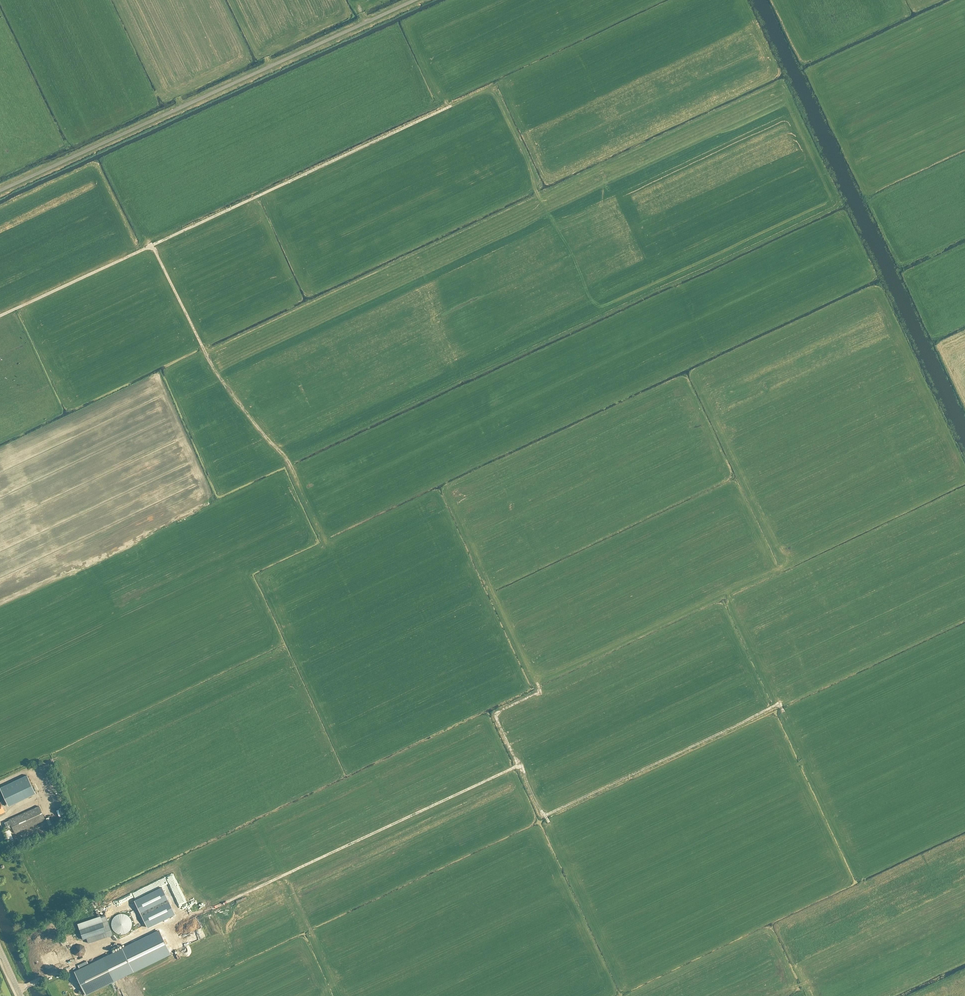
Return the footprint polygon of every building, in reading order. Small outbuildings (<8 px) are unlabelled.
[(36,794),(28,774),(0,784),(7,804),(36,794)] [(48,824),(40,805),(3,822),(12,841),(48,824)] [(162,887),(134,900),(148,927),(175,914),(162,887)] [(130,930),(131,928),(131,926),(132,924),(132,923),(131,921),(130,919),(130,918),(128,916),(127,915),(125,915),(124,914),(122,914),(120,914),(118,914),(117,915),(115,916),(114,917),(113,918),(112,920),(111,921),(111,923),(111,925),(111,927),(112,928),(113,930),(114,931),(115,932),(116,933),(118,934),(120,934),(121,935),(123,934),(125,934),(126,933),(128,932),(129,931),(130,930)] [(84,937),(106,930),(103,921),(81,927),(84,937)] [(121,948),(103,957),(115,981),(133,972),(170,954),(159,931),(122,949),(121,948)] [(73,933),(64,935),(64,938),(61,939),(62,944),(75,941),(73,933)] [(42,960),(46,970),(74,960),(70,950),(61,953),(58,944),(42,949),(45,957),(48,955),(49,957),(42,960)] [(103,957),(74,971),(86,995),(115,981),(103,957)]
